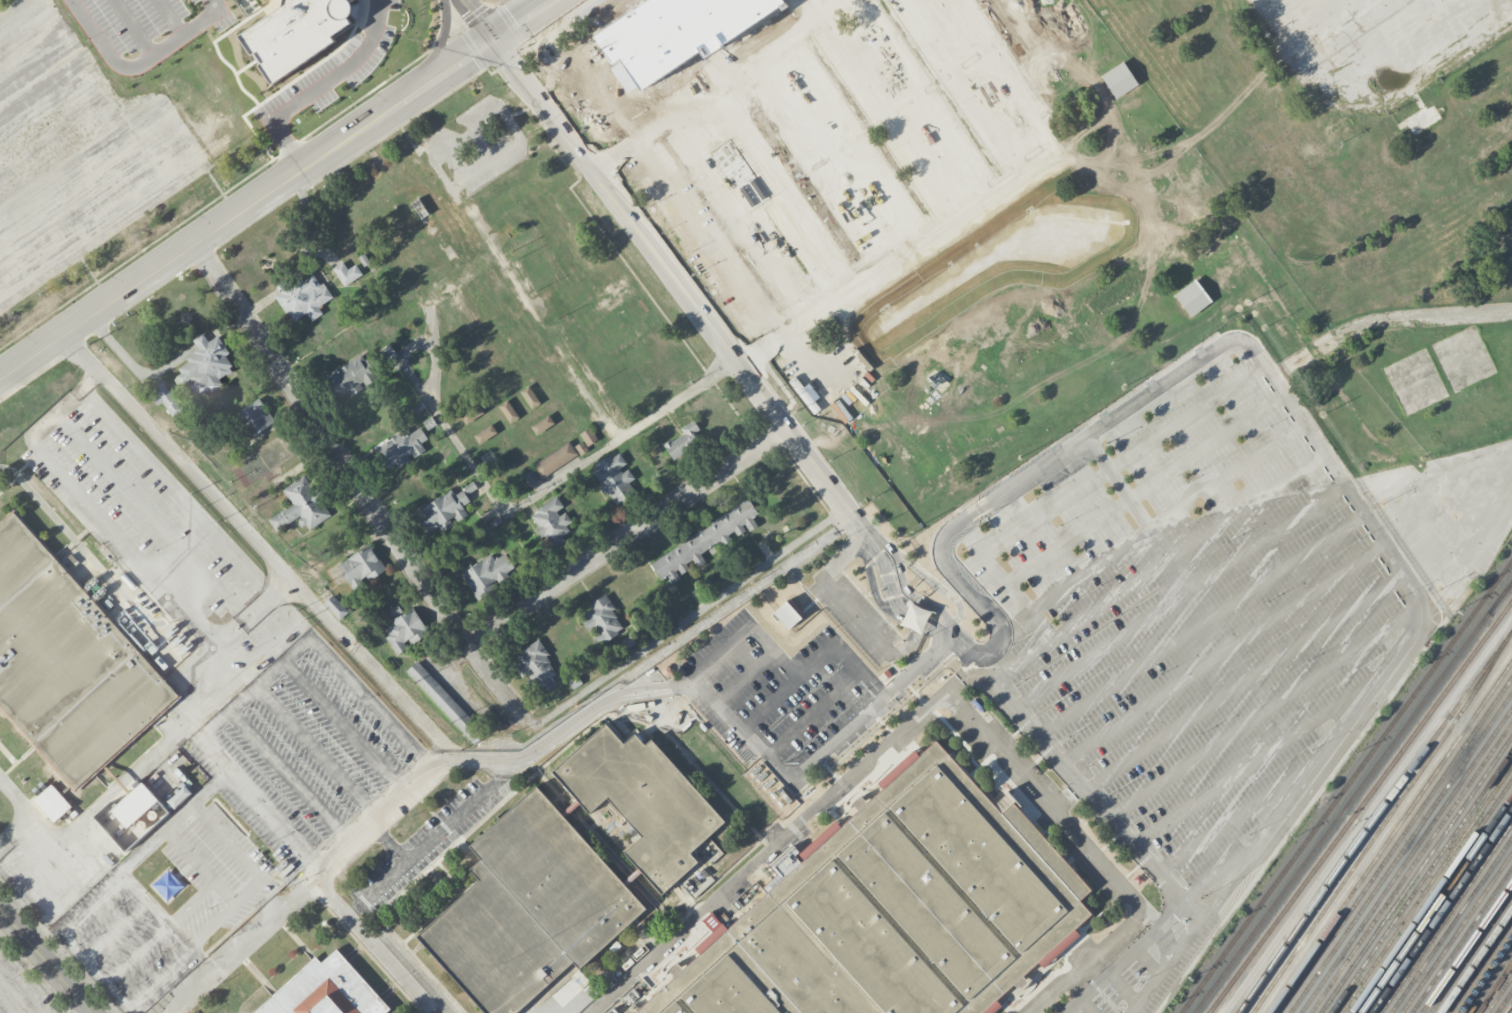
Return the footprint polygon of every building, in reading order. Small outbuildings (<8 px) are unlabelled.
[(283,5),(284,0),(356,0),(364,11),(330,34),(333,39),(272,81),(240,35),(283,5)] [(594,35),(644,0),(784,0),(706,54),(701,46),(643,87),(622,57),(613,63),(594,35)] [(937,67),(946,80),(969,64),(960,50),(937,67)] [(1114,98),(1137,86),(1124,61),(1101,74),(1114,98)] [(1442,118),(1431,101),(1403,119),(1414,136),(1442,118)] [(1034,152),(1020,127),(1005,135),(1019,160),(1034,152)] [(1083,217),(1073,204),(1050,220),(1060,233),(1083,217)] [(348,269),(342,262),(332,269),(345,286),(362,274),(355,264),(348,269)] [(331,299),(313,269),(275,292),(293,322),(307,313),(312,320),(323,313),(318,306),(331,299)] [(1211,301),(1194,279),(1174,295),(1191,317),(1211,301)] [(222,384),(219,379),(233,370),(225,356),(229,353),(219,335),(208,341),(203,333),(193,339),(200,352),(176,365),(182,374),(174,379),(180,391),(188,386),(195,399),(222,384)] [(950,384),(934,368),(925,377),(941,393),(950,384)] [(181,412),(165,380),(149,389),(157,405),(164,402),(172,417),(181,412)] [(531,409),(541,402),(529,385),(519,391),(531,409)] [(235,411),(248,437),(274,425),(262,398),(235,411)] [(519,418),(508,399),(499,405),(509,423),(519,418)] [(460,417),(467,425),(484,412),(477,403),(460,417)] [(536,434),(555,425),(549,414),(531,424),(536,434)] [(680,428),(683,434),(664,444),(672,459),(693,448),(689,442),(702,435),(694,420),(680,428)] [(473,436),(479,444),(497,432),(491,423),(473,436)] [(598,439),(590,427),(579,434),(587,446),(598,439)] [(385,470),(396,464),(398,468),(413,460),(412,458),(425,451),(421,442),(427,439),(421,428),(402,438),(400,433),(373,447),(385,470)] [(578,454),(568,440),(532,465),(542,479),(578,454)] [(614,506),(636,493),(630,483),(635,480),(628,466),(627,466),(619,451),(592,466),(614,506)] [(282,488),(292,504),(268,518),(276,531),(297,518),(302,526),(306,524),(309,529),(330,517),(305,475),(282,488)] [(417,509),(428,532),(438,527),(441,532),(452,526),(450,522),(466,514),(462,505),(470,501),(466,494),(477,488),(475,482),(454,493),(453,490),(417,509)] [(572,522),(558,497),(530,512),(550,550),(568,540),(562,528),(572,522)] [(649,560),(661,580),(668,576),(672,583),(681,578),(679,575),(689,569),(686,564),(693,560),(697,567),(705,562),(700,553),(725,538),(724,537),(745,524),(749,531),(757,526),(752,518),(758,514),(750,500),(649,560)] [(180,699),(17,511),(0,526),(0,707),(74,791),(180,699)] [(338,563),(354,590),(368,582),(368,581),(386,570),(371,544),(338,563)] [(461,571),(475,598),(516,577),(504,554),(494,559),(492,556),(461,571)] [(580,620),(598,646),(624,628),(612,611),(615,608),(605,593),(590,604),(594,610),(580,620)] [(348,611),(333,595),(324,603),(339,620),(348,611)] [(789,629),(802,617),(786,601),(773,612),(789,629)] [(396,655),(410,647),(409,645),(429,633),(414,607),(380,628),(396,655)] [(537,697),(556,685),(551,676),(557,672),(539,641),(513,657),(537,697)] [(406,671),(474,744),(485,734),(417,661),(406,671)] [(724,822),(652,739),(645,745),(635,733),(623,744),(606,724),(552,771),(588,813),(607,797),(642,837),(624,852),(660,894),(697,862),(689,853),(724,822)] [(1078,939),(1089,887),(1006,793),(993,805),(933,736),(878,784),(881,788),(869,799),(854,796),(846,833),(833,818),(773,869),(781,878),(724,928),(726,917),(709,913),(702,920),(711,931),(693,947),(697,951),(626,1012),(993,1012),(1078,939)] [(133,833),(132,835),(138,842),(170,813),(142,782),(111,810),(126,827),(126,826),(133,833)] [(55,822),(72,806),(51,784),(34,800),(55,822)] [(575,962),(579,967),(645,911),(539,785),(468,845),(481,859),(469,869),(479,881),(416,935),(483,1012),(515,1012),(575,962)] [(253,1012),(385,1012),(390,1009),(337,948),(321,962),(316,957),(252,1012),(253,1012)]
